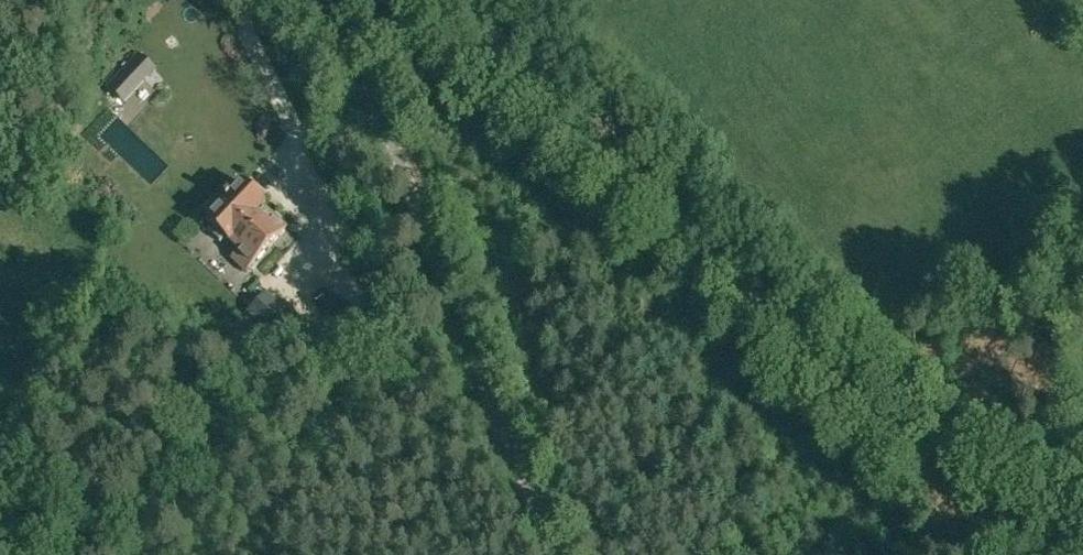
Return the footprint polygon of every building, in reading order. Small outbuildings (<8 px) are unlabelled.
[(156,70),(138,52),(127,64),(145,81),(156,70)] [(232,258),(247,272),(287,230),(262,206),(264,204),(242,183),(234,192),(228,186),(214,200),(222,207),(206,223),(209,226),(208,233),(219,243),(226,241),(230,245),(231,243),(239,250),(232,258)] [(267,293),(248,313),(288,350),(307,330),(296,319),(299,316),(282,300),(279,303),(267,293)] [(226,317),(216,328),(225,337),(235,326),(226,317)]
